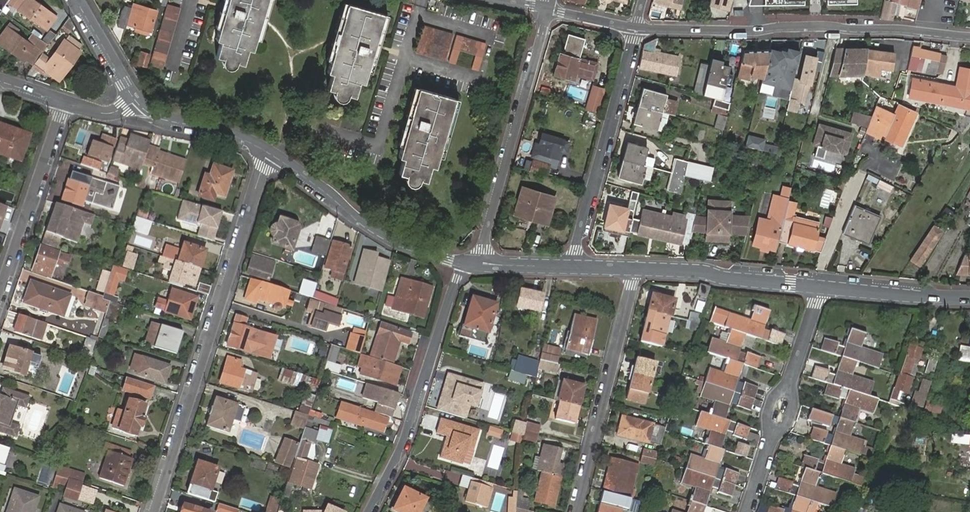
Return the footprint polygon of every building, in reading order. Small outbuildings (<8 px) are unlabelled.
[(8,0),(0,0),(0,11),(1,10),(8,0)] [(41,26),(43,24),(49,28),(56,17),(50,13),(51,11),(36,0),(25,0),(18,10),(41,26)] [(157,7),(134,0),(130,13),(128,22),(151,28),(157,7)] [(219,27),(216,39),(221,40),(216,56),(222,57),(226,59),(225,62),(233,64),(234,61),(238,62),(244,64),(248,49),(252,50),(255,38),(266,0),(227,0),(235,3),(235,7),(226,4),(224,11),(219,27)] [(255,38),(260,39),(271,0),(266,0),(255,38)] [(428,7),(439,11),(442,0),(430,0),(428,7)] [(653,2),(680,8),(682,0),(654,0),(653,2)] [(709,5),(729,11),(732,0),(710,0),(709,5)] [(881,18),(892,19),(896,3),(897,0),(885,0),(881,18)] [(896,3),(900,4),(906,5),(917,8),(919,0),(897,0),(896,3)] [(327,59),(331,60),(349,2),(345,1),(327,59)] [(349,2),(331,60),(328,71),(333,73),(328,88),(333,89),(336,91),(336,93),(345,96),(346,93),(349,94),(355,96),(360,80),(365,82),(369,70),(373,54),(375,46),(368,44),(369,40),(376,43),(385,13),(349,2)] [(160,28),(149,65),(163,69),(180,7),(167,4),(160,28)] [(897,14),(903,15),(906,5),(900,4),(897,14)] [(903,15),(915,18),(917,8),(906,5),(903,15)] [(117,27),(126,29),(128,22),(130,13),(121,10),(117,27)] [(215,26),(219,27),(224,11),(220,10),(215,26)] [(390,14),(385,13),(376,43),(381,44),(390,14)] [(422,24),(414,51),(445,59),(453,33),(422,24)] [(24,60),(34,46),(6,26),(0,35),(0,42),(24,60)] [(50,44),(54,34),(46,30),(42,40),(50,44)] [(448,61),(451,61),(459,34),(455,33),(448,61)] [(459,34),(451,61),(455,63),(459,50),(474,54),(470,67),(478,69),(485,42),(459,34)] [(37,59),(34,64),(44,72),(46,69),(56,76),(60,70),(63,72),(79,50),(78,49),(73,46),(76,40),(69,35),(65,40),(64,39),(50,58),(42,52),(37,59)] [(579,59),(582,51),(585,39),(574,36),(568,40),(563,54),(579,59)] [(658,37),(645,41),(640,66),(675,73),(679,56),(655,51),(658,37)] [(865,46),(836,47),(830,73),(862,73),(866,46),(865,46)] [(932,49),(912,46),(908,67),(936,73),(936,70),(938,60),(940,51),(932,49)] [(893,51),(866,47),(862,73),(878,75),(879,67),(890,69),(893,51)] [(770,48),(742,50),(739,65),(734,82),(754,88),(758,75),(763,77),(769,49),(770,48)] [(763,77),(761,82),(775,85),(791,88),(800,51),(788,48),(787,52),(781,51),(781,52),(769,49),(763,77)] [(140,50),(136,63),(147,65),(150,53),(140,50)] [(947,54),(940,52),(938,60),(936,70),(942,71),(947,54)] [(563,54),(560,53),(555,73),(573,79),(575,73),(581,75),(584,66),(578,64),(579,59),(563,54)] [(377,55),(373,54),(369,70),(373,71),(377,55)] [(789,98),(789,99),(790,99),(790,103),(795,104),(796,100),(805,102),(809,84),(811,84),(817,57),(806,54),(797,91),(791,89),(789,98)] [(226,59),(222,57),(221,59),(222,64),(224,66),(225,67),(227,68),(229,68),(231,68),(233,68),(235,67),(236,66),(237,64),(238,62),(234,61),(233,64),(225,62),(226,59)] [(701,62),(694,92),(703,94),(703,93),(710,64),(701,62)] [(729,66),(710,62),(710,64),(703,93),(721,98),(729,66)] [(962,67),(959,86),(969,88),(969,68),(962,67)] [(951,104),(954,85),(913,78),(909,96),(951,104)] [(791,88),(775,85),(773,95),(789,98),(791,89),(791,88)] [(959,86),(954,85),(951,104),(969,107),(969,88),(959,86)] [(404,117),(408,118),(417,88),(412,86),(404,117)] [(405,128),(401,145),(398,157),(402,158),(398,173),(402,175),(406,176),(405,179),(414,182),(415,178),(419,179),(424,181),(429,165),(434,167),(437,155),(453,98),(417,88),(408,118),(416,120),(415,125),(407,122),(405,128)] [(643,88),(638,105),(661,112),(666,94),(643,88)] [(336,91),(333,89),(333,91),(333,92),(333,95),(337,98),(339,100),(342,100),(345,99),(347,98),(348,96),(349,94),(346,93),(345,96),(336,93),(336,91)] [(591,97),(587,109),(589,110),(597,112),(600,100),(591,97)] [(730,102),(714,97),(712,106),(728,110),(730,102)] [(458,99),(453,98),(437,155),(442,155),(458,99)] [(661,112),(638,105),(633,122),(656,129),(660,117),(661,112)] [(892,113),(882,138),(884,139),(885,137),(901,144),(915,112),(899,105),(895,114),(892,113)] [(870,115),(866,126),(864,130),(882,138),(892,113),(873,106),(870,115)] [(586,119),(601,123),(603,114),(597,112),(589,110),(586,119)] [(852,111),(849,121),(866,126),(870,115),(852,111)] [(716,127),(723,129),(726,117),(727,114),(720,112),(716,127)] [(845,153),(851,132),(819,122),(813,143),(818,145),(826,147),(845,153)] [(21,159),(29,135),(0,126),(0,153),(21,159)] [(396,144),(401,145),(405,128),(400,127),(396,144)] [(529,166),(528,169),(546,174),(550,160),(553,162),(555,157),(559,159),(562,148),(566,150),(568,142),(564,141),(564,139),(541,132),(538,142),(537,142),(532,155),(535,156),(532,167),(529,166)] [(120,138),(112,161),(131,168),(129,174),(139,177),(144,162),(149,145),(150,141),(129,134),(127,140),(120,138)] [(92,140),(87,154),(108,161),(115,139),(103,135),(101,142),(92,140)] [(762,150),(765,140),(748,135),(746,146),(762,150)] [(628,142),(623,159),(642,164),(646,147),(628,142)] [(777,153),(778,146),(765,143),(763,150),(777,153)] [(149,145),(144,162),(155,166),(153,172),(181,181),(187,160),(159,152),(160,149),(149,145)] [(826,147),(818,145),(814,155),(823,157),(826,147)] [(91,168),(95,160),(85,156),(82,164),(91,168)] [(685,175),(688,162),(675,158),(671,172),(685,175)] [(642,164),(623,159),(619,176),(641,182),(645,165),(642,164)] [(814,161),(813,167),(833,170),(833,163),(814,161)] [(710,180),(714,167),(688,162),(685,175),(704,179),(710,180)] [(110,167),(108,174),(109,174),(117,177),(119,170),(110,167)] [(205,177),(200,191),(214,195),(226,198),(228,188),(230,189),(235,174),(214,167),(210,179),(205,177)] [(71,172),(63,199),(83,206),(85,201),(113,211),(121,188),(71,172)] [(681,193),(685,175),(671,172),(668,190),(681,193)] [(406,176),(402,175),(402,176),(402,178),(403,180),(403,181),(405,183),(406,184),(408,185),(413,186),(415,185),(416,184),(417,182),(419,179),(415,178),(414,182),(405,179),(406,176)] [(890,193),(893,186),(878,180),(876,186),(890,193)] [(523,186),(517,209),(540,216),(538,220),(548,223),(556,196),(523,186)] [(617,233),(629,236),(635,209),(639,192),(633,190),(628,208),(611,203),(604,229),(610,231),(609,234),(617,236),(617,233)] [(214,195),(200,191),(198,198),(213,202),(214,195)] [(774,194),(767,220),(773,221),(779,195),(774,194)] [(788,201),(789,197),(779,195),(773,221),(772,225),(781,227),(785,211),(788,201)] [(224,211),(184,199),(178,219),(195,224),(199,222),(202,223),(201,226),(199,232),(215,236),(224,211)] [(55,201),(42,242),(57,247),(61,237),(77,241),(83,222),(91,225),(94,213),(55,201)] [(709,209),(732,211),(733,202),(709,201),(709,209)] [(788,201),(785,211),(784,218),(791,220),(793,215),(796,203),(788,201)] [(854,205),(842,232),(851,236),(851,234),(858,237),(857,239),(868,243),(879,216),(854,205)] [(943,211),(954,218),(957,213),(946,207),(943,211)] [(695,217),(696,213),(687,211),(685,218),(643,208),(637,232),(688,243),(691,231),(695,217)] [(540,216),(517,209),(515,213),(538,220),(540,216)] [(695,217),(691,231),(707,233),(707,241),(730,242),(731,234),(746,235),(751,217),(732,216),(732,211),(709,209),(708,218),(695,217)] [(153,220),(137,215),(133,229),(148,234),(153,220)] [(820,250),(826,236),(815,234),(819,222),(793,215),(791,220),(784,218),(781,227),(779,240),(820,250)] [(271,230),(271,232),(271,233),(272,234),(274,235),(275,236),(273,242),(290,247),(297,226),(295,223),(280,218),(279,224),(277,224),(274,224),(272,226),(271,227),(271,230)] [(776,249),(779,240),(781,227),(772,225),(773,221),(767,220),(760,218),(753,243),(761,245),(760,247),(767,249),(767,247),(776,249)] [(942,231),(934,225),(911,259),(920,265),(942,231)] [(214,240),(215,236),(199,232),(198,235),(214,240)] [(326,254),(331,240),(317,235),(312,250),(326,254)] [(334,241),(329,257),(346,262),(351,246),(334,241)] [(179,260),(200,267),(206,249),(185,243),(179,260)] [(133,245),(128,244),(126,249),(129,250),(124,264),(133,267),(138,252),(132,250),(133,245)] [(41,245),(33,269),(52,275),(55,262),(62,265),(66,266),(70,254),(65,253),(41,245)] [(379,253),(365,249),(356,282),(383,290),(391,261),(377,257),(379,253)] [(254,255),(249,272),(269,278),(274,262),(254,255)] [(964,255),(956,274),(969,274),(969,255),(964,255)] [(195,284),(200,267),(179,260),(176,259),(174,267),(169,265),(166,273),(163,271),(163,274),(195,284)] [(115,265),(107,289),(112,291),(117,275),(124,277),(127,269),(115,265)] [(105,289),(109,275),(102,273),(98,287),(105,289)] [(262,280),(251,277),(245,297),(255,301),(257,295),(262,280)] [(399,296),(407,298),(403,311),(424,318),(433,287),(405,279),(399,296)] [(266,298),(271,283),(262,280),(257,295),(266,298)] [(33,282),(27,301),(63,313),(69,294),(33,282)] [(201,282),(198,290),(210,294),(213,285),(201,282)] [(276,285),(271,283),(266,298),(277,302),(282,287),(276,285)] [(707,296),(709,288),(710,286),(701,283),(698,293),(707,296)] [(285,302),(287,298),(290,289),(282,287),(277,302),(284,304),(285,303),(285,302)] [(160,298),(157,307),(167,310),(166,311),(190,319),(197,297),(173,289),(169,301),(160,298)] [(521,289),(517,305),(540,310),(543,294),(521,289)] [(95,301),(108,305),(110,299),(107,298),(103,297),(103,294),(90,290),(88,298),(95,301)] [(313,297),(336,305),(337,300),(314,292),(313,297)] [(653,294),(649,310),(669,315),(670,316),(675,299),(653,294)] [(474,296),(465,325),(488,331),(496,302),(474,296)] [(311,299),(309,306),(307,310),(313,312),(316,313),(315,318),(311,317),(308,325),(325,331),(328,323),(338,326),(344,309),(311,299)] [(701,312),(704,301),(697,299),(695,310),(701,312)] [(119,322),(125,304),(112,300),(106,317),(110,319),(119,322)] [(291,300),(289,304),(307,310),(309,306),(291,300)] [(94,307),(106,311),(108,305),(95,301),(94,307)] [(746,332),(782,344),(786,332),(771,327),(770,330),(764,328),(770,309),(754,304),(752,309),(754,310),(751,319),(729,312),(725,325),(729,326),(746,332)] [(729,312),(715,307),(711,320),(725,325),(729,312)] [(669,315),(649,310),(644,328),(665,333),(669,315)] [(375,317),(382,320),(384,313),(377,311),(375,317)] [(690,311),(688,320),(691,321),(699,323),(700,317),(701,315),(690,311)] [(37,319),(21,313),(15,331),(31,336),(37,319)] [(235,322),(228,344),(251,352),(253,348),(256,349),(261,334),(258,333),(258,330),(245,326),(248,317),(235,313),(232,322),(235,322)] [(575,313),(566,349),(589,354),(597,319),(575,313)] [(101,332),(106,333),(110,319),(106,317),(101,332)] [(699,323),(691,321),(688,328),(696,330),(699,323)] [(387,361),(393,363),(400,341),(408,344),(412,333),(382,323),(372,356),(387,361)] [(162,324),(156,345),(175,352),(181,331),(162,324)] [(744,363),(758,367),(761,356),(746,351),(746,354),(740,352),(746,332),(729,326),(727,332),(728,332),(725,342),(712,338),(708,351),(727,358),(744,363)] [(826,337),(822,349),(843,356),(860,361),(880,368),(884,355),(863,348),(866,338),(867,339),(869,333),(852,328),(846,347),(840,345),(841,342),(826,337)] [(353,335),(366,339),(367,333),(355,329),(353,335)] [(286,348),(312,355),(316,341),(289,334),(286,348)] [(92,351),(96,338),(87,335),(82,348),(88,350),(92,351)] [(348,348),(362,353),(366,339),(353,335),(348,348)] [(11,346),(8,357),(18,360),(14,370),(25,374),(32,353),(22,349),(23,347),(16,345),(15,347),(11,346)] [(910,345),(894,393),(898,394),(899,389),(908,392),(922,348),(910,345)] [(960,360),(969,361),(969,348),(962,347),(960,360)] [(331,348),(327,361),(333,363),(337,350),(331,348)] [(551,356),(542,353),(541,359),(550,362),(551,356)] [(132,367),(140,370),(139,374),(165,382),(171,365),(136,354),(132,367)] [(396,384),(402,366),(393,363),(387,361),(372,356),(368,355),(362,373),(396,384)] [(86,370),(89,363),(90,359),(89,359),(86,358),(81,356),(78,367),(86,370)] [(230,356),(222,381),(245,389),(249,375),(247,374),(248,370),(241,368),(243,361),(230,356)] [(519,356),(515,370),(537,376),(539,368),(540,361),(519,356)] [(816,365),(813,377),(828,382),(870,396),(875,383),(853,375),(856,366),(858,366),(860,361),(843,356),(836,375),(830,372),(830,370),(816,365)] [(637,357),(633,373),(652,378),(656,362),(637,357)] [(707,382),(757,397),(760,386),(746,381),(745,384),(739,382),(744,363),(727,358),(726,363),(727,363),(724,373),(711,368),(707,382)] [(541,359),(540,361),(539,368),(558,372),(560,364),(550,362),(541,359)] [(333,363),(327,361),(325,367),(337,371),(340,365),(333,363)] [(283,371),(281,383),(293,385),(295,373),(283,371)] [(484,382),(450,372),(440,406),(467,414),(470,404),(477,405),(484,382)] [(652,378),(633,373),(627,398),(645,403),(652,378)] [(151,398),(156,385),(128,376),(124,389),(151,398)] [(564,380),(559,400),(561,401),(579,405),(584,386),(564,380)] [(753,409),(757,397),(707,382),(703,395),(715,400),(713,408),(711,408),(709,413),(727,419),(733,400),(739,403),(738,405),(753,409)] [(846,398),(840,416),(857,422),(859,417),(857,416),(860,407),(873,411),(878,398),(870,396),(828,382),(824,394),(839,399),(840,396),(846,398)] [(400,393),(367,383),(363,398),(378,403),(375,411),(393,417),(400,393)] [(17,437),(21,425),(11,422),(17,405),(26,408),(30,396),(3,387),(0,394),(0,431),(17,437)] [(923,409),(927,397),(916,393),(912,405),(923,409)] [(230,431),(239,403),(217,396),(208,424),(230,431)] [(120,407),(114,423),(117,427),(137,434),(140,425),(142,426),(145,416),(143,415),(147,404),(130,399),(126,410),(120,407)] [(343,401),(339,412),(362,420),(361,423),(384,430),(388,418),(378,415),(379,413),(343,401)] [(575,422),(579,405),(561,401),(557,418),(575,422)] [(837,424),(840,416),(812,407),(808,419),(829,425),(830,421),(837,424)] [(747,439),(752,427),(727,419),(709,413),(702,411),(698,425),(710,429),(708,437),(707,437),(705,443),(708,444),(722,448),(728,429),(734,432),(734,434),(747,439)] [(362,420),(339,412),(339,415),(361,423),(362,420)] [(296,414),(291,424),(302,429),(307,420),(296,414)] [(623,416),(618,434),(649,441),(651,434),(658,436),(660,425),(623,416)] [(840,416),(837,424),(833,436),(826,434),(827,431),(813,427),(809,438),(830,446),(848,451),(859,455),(864,441),(850,436),(854,427),(855,427),(857,422),(840,416)] [(442,417),(441,420),(479,432),(480,429),(442,417)] [(479,432),(441,420),(437,432),(448,435),(442,457),(462,462),(467,446),(474,448),(479,432)] [(527,421),(526,429),(538,432),(541,424),(527,421)] [(500,438),(503,428),(490,424),(487,434),(500,438)] [(526,429),(525,435),(524,438),(536,442),(538,432),(526,429)] [(295,457),(300,444),(284,439),(277,464),(292,469),(295,457)] [(285,489),(291,491),(294,482),(311,488),(318,464),(304,460),(310,443),(301,440),(300,444),(295,457),(298,458),(291,481),(288,480),(285,489)] [(746,457),(750,445),(738,441),(733,452),(746,457)] [(111,450),(102,478),(126,486),(134,457),(131,456),(133,450),(107,442),(105,448),(111,450)] [(687,468),(737,485),(740,473),(726,469),(725,471),(718,469),(725,449),(722,448),(708,444),(706,449),(708,449),(705,459),(691,455),(687,468)] [(545,472),(561,476),(564,464),(558,463),(562,450),(544,445),(541,459),(547,461),(545,472)] [(864,445),(862,453),(870,455),(873,447),(864,445)] [(806,455),(802,467),(807,468),(824,474),(850,483),(854,470),(841,465),(844,456),(845,456),(848,451),(830,446),(824,464),(818,461),(818,459),(806,455)] [(653,465),(657,451),(643,447),(639,462),(653,465)] [(612,457),(604,490),(617,494),(625,496),(630,497),(633,487),(626,485),(630,470),(637,472),(639,464),(612,457)] [(51,469),(54,462),(48,461),(47,460),(46,465),(45,467),(51,469)] [(199,460),(192,482),(211,489),(218,466),(199,460)] [(75,476),(77,470),(65,466),(63,472),(75,476)] [(690,499),(707,505),(713,487),(719,489),(718,491),(733,496),(737,485),(687,468),(683,482),(696,486),(694,495),(692,494),(690,499)] [(781,477),(777,489),(798,496),(815,502),(835,508),(839,495),(817,487),(821,478),(822,479),(824,474),(807,468),(801,487),(794,484),(795,482),(781,477)] [(75,476),(85,479),(87,474),(77,470),(75,476)] [(633,487),(637,472),(630,470),(626,485),(633,487)] [(545,472),(543,472),(536,500),(554,505),(561,476),(545,472)] [(79,499),(84,483),(73,479),(67,495),(79,499)] [(472,481),(466,500),(487,507),(489,500),(488,500),(492,487),(472,481)] [(94,504),(100,488),(95,487),(85,484),(80,500),(94,504)] [(395,509),(401,511),(420,511),(426,499),(405,488),(395,509)] [(9,511),(34,511),(39,496),(16,489),(9,511)] [(280,498),(269,495),(265,511),(276,511),(280,498)] [(631,511),(640,511),(643,500),(630,497),(625,496),(622,510),(631,511)] [(812,506),(813,506),(815,502),(798,496),(793,511),(810,511),(812,506)] [(530,502),(518,499),(517,507),(529,510),(530,502)] [(707,505),(690,499),(688,505),(690,505),(688,511),(705,511),(707,505)] [(184,503),(181,511),(210,511),(184,503)]
